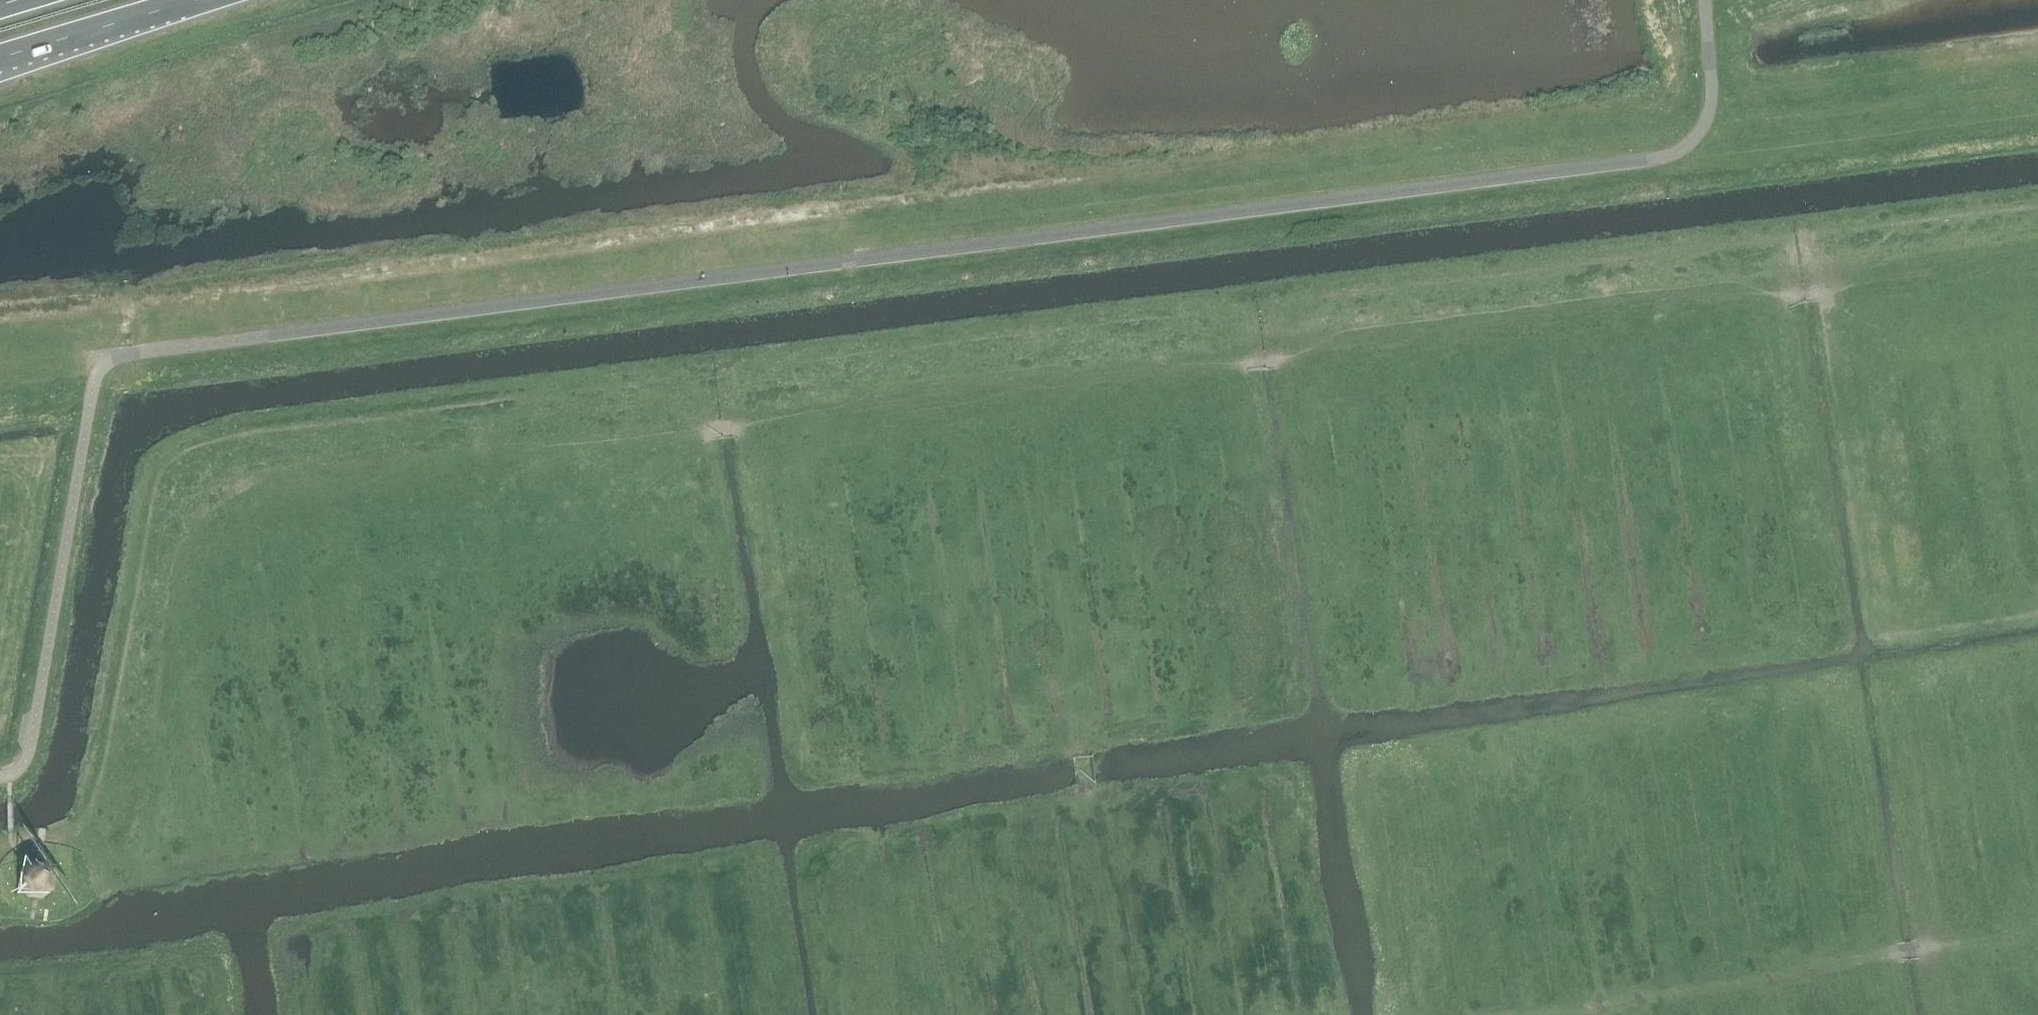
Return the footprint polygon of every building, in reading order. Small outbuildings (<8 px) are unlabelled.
[(20,886),(28,897),(42,898),(53,889),(54,876),(45,865),(32,864),(21,872),(20,886)]
